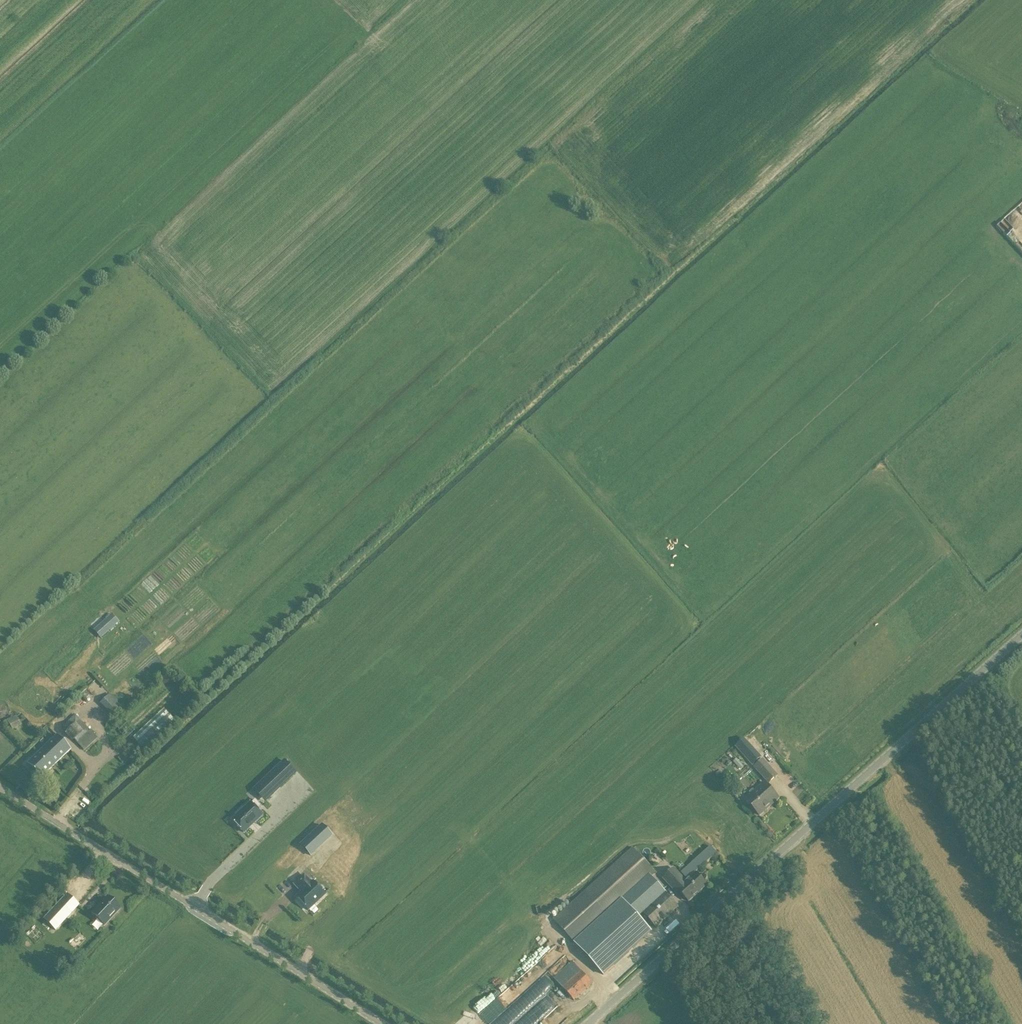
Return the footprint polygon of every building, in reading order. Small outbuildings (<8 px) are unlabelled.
[(101,638),(116,624),(109,616),(94,630),(101,638)] [(100,702),(113,719),(124,710),(111,693),(100,702)] [(83,749),(96,738),(75,715),(62,727),(83,749)] [(11,726),(19,721),(16,716),(8,720),(11,726)] [(41,778),(70,750),(56,735),(27,763),(41,778)] [(754,766),(763,758),(759,753),(750,761),(754,766)] [(737,759),(733,762),(740,770),(744,767),(737,759)] [(768,783),(776,776),(762,760),(754,767),(768,783)] [(283,761),(253,789),(264,801),(295,773),(283,761)] [(759,815),(778,798),(764,783),(751,794),(745,800),(759,815)] [(250,803),(232,820),(243,832),(262,815),(256,809),(260,805),(255,800),(251,804),(250,803)] [(688,879),(716,853),(710,847),(682,872),(688,879)] [(656,873),(634,848),(554,920),(603,975),(651,932),(638,917),(642,913),(656,928),(679,907),(652,877),(656,873)] [(687,883),(674,869),(664,878),(680,897),(682,895),(689,902),(707,886),(697,874),(687,883)] [(312,883),(305,875),(295,884),(301,890),(303,892),(297,897),(308,909),(325,893),(314,881),(312,883)] [(120,908),(108,897),(92,914),(104,925),(120,908)] [(56,903),(42,918),(52,928),(66,913),(56,903)] [(574,1000),(593,984),(572,961),(554,978),(574,1000)] [(569,1018),(558,1005),(550,1012),(539,999),(552,987),(544,977),(498,1016),(489,1006),(480,1013),(490,1023),(562,1023),(569,1018)]
